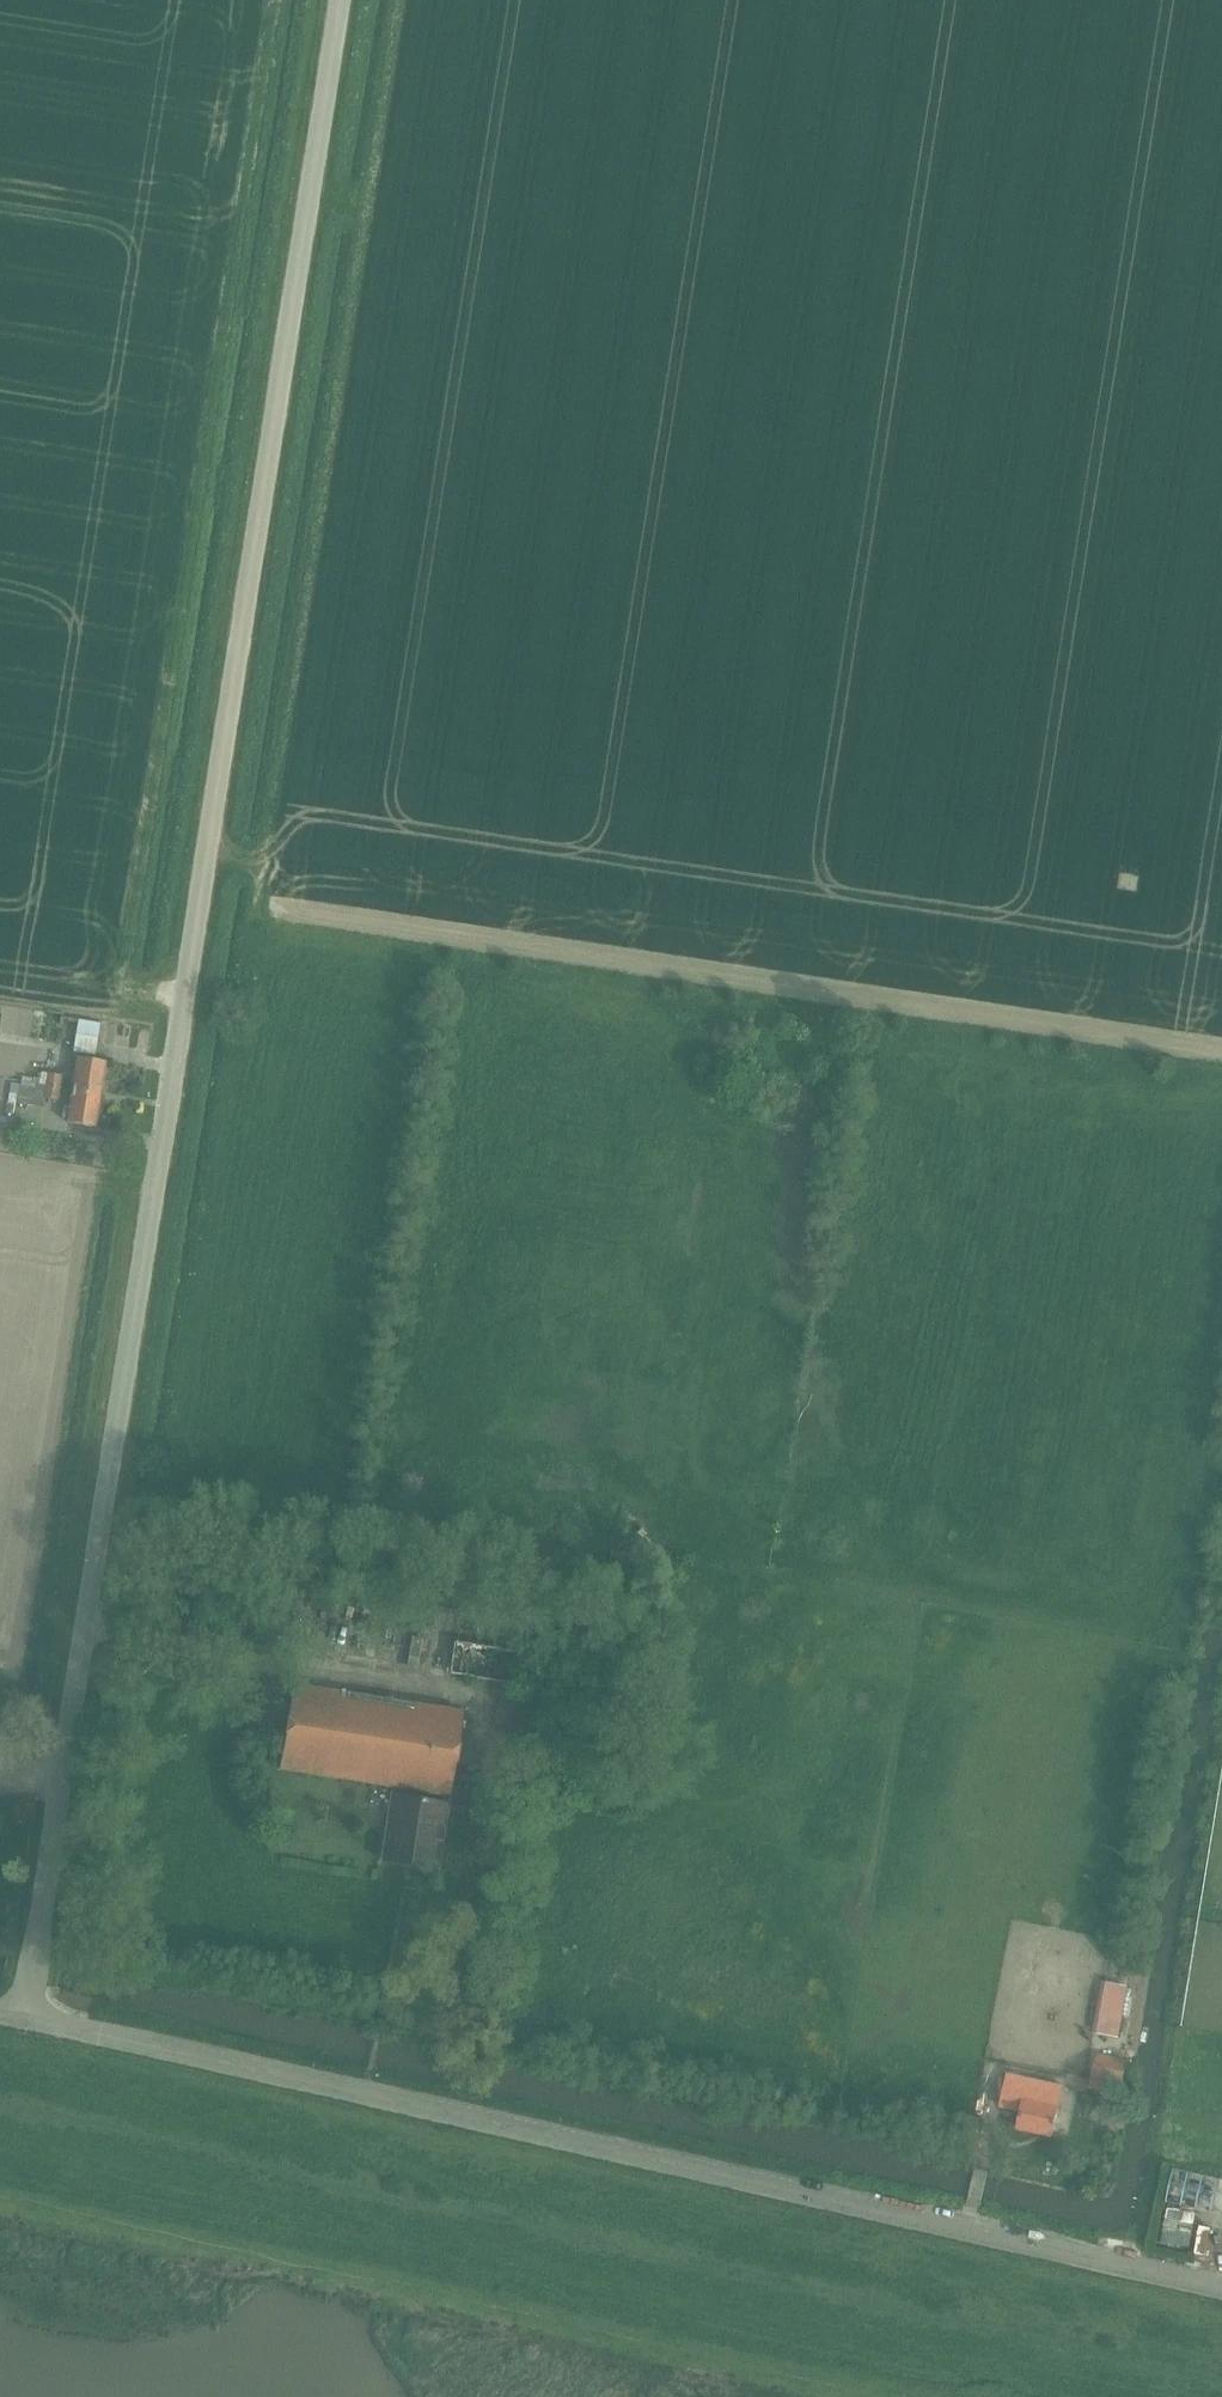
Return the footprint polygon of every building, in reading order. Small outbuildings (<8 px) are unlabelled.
[(100,1023),(79,1020),(73,1050),(95,1053),(100,1023)] [(76,1056),(71,1088),(101,1093),(106,1061),(76,1056)] [(58,1100),(62,1075),(41,1072),(39,1084),(21,1081),(21,1083),(11,1082),(6,1112),(13,1113),(17,1094),(19,1094),(18,1103),(44,1107),(45,1098),(58,1100)] [(95,1126),(101,1093),(71,1088),(66,1121),(95,1126)] [(524,1626),(460,1615),(457,1639),(455,1639),(450,1672),(518,1683),(523,1649),(522,1649),(525,1626),(524,1626)] [(169,1679),(170,1667),(157,1666),(156,1678),(169,1679)] [(280,1769),(394,1787),(393,1795),(390,1795),(381,1860),(440,1869),(463,1710),(293,1683),(280,1769)] [(1110,1941),(1108,1955),(1126,1958),(1128,1945),(1110,1941)] [(1102,1981),(1096,2013),(1092,2033),(1118,2038),(1128,1986),(1102,1981)] [(1097,2053),(1092,2078),(1122,2085),(1128,2060),(1126,2059),(1097,2053)] [(999,2107),(1021,2111),(1017,2129),(1053,2137),(1059,2108),(1058,2107),(1063,2085),(1007,2073),(999,2107)] [(1167,2208),(1163,2231),(1162,2241),(1189,2246),(1191,2236),(1196,2213),(1167,2208)]
